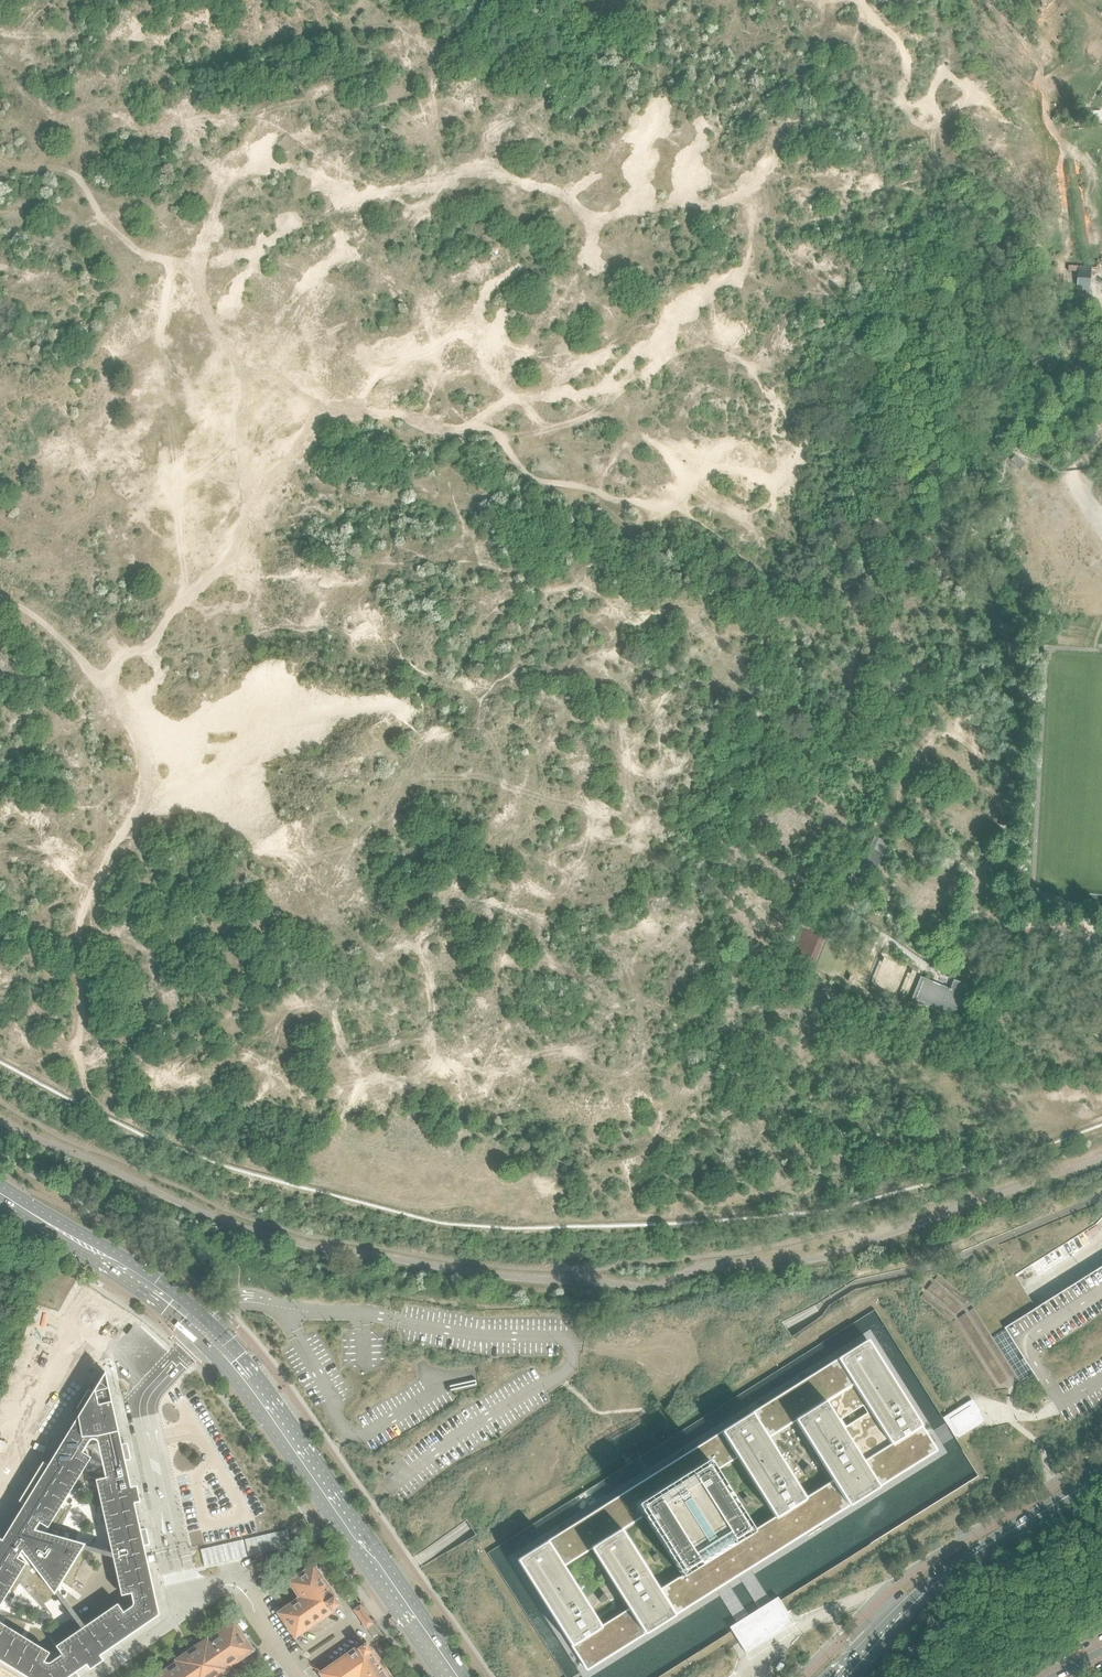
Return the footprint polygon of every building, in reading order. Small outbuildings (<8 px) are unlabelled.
[(1078,265),(1076,290),(1089,291),(1091,266),(1078,265)] [(1093,427),(1082,429),(1085,448),(1096,446),(1093,427)] [(873,879),(884,852),(887,845),(873,839),(859,874),(873,879)] [(954,1018),(967,985),(954,979),(950,989),(920,976),(920,977),(911,999),(911,1000),(954,1018)] [(1101,1356),(1101,1267),(1036,1309),(1025,1291),(1015,1275),(971,1302),(993,1337),(1006,1329),(1039,1382),(1045,1378),(1051,1388),(1101,1356)] [(937,1450),(937,1445),(930,1435),(922,1422),(868,1337),(838,1355),(751,1411),(720,1430),(548,1540),(517,1559),(570,1645),(583,1666),(586,1670),(586,1671),(646,1633),(676,1615),(716,1590),(737,1622),(748,1615),(728,1583),(738,1576),(759,1608),(770,1600),(750,1568),(850,1505),(884,1484),(937,1450)] [(27,1676),(68,1676),(158,1615),(146,1558),(105,1373),(3,1541),(0,1545),(0,1606),(25,1564),(17,1559),(22,1550),(55,1593),(84,1545),(34,1531),(39,1522),(48,1528),(90,1458),(81,1452),(89,1440),(94,1439),(97,1440),(98,1442),(106,1479),(96,1481),(122,1595),(132,1593),(134,1605),(123,1614),(117,1605),(57,1646),(63,1656),(52,1663),(51,1664),(49,1664),(46,1664),(44,1662),(49,1653),(0,1623),(0,1660),(27,1676)] [(980,1412),(971,1399),(942,1417),(946,1423),(954,1437),(957,1441),(986,1422),(980,1412)] [(336,1598),(313,1565),(289,1582),(298,1596),(297,1599),(278,1612),(295,1637),(332,1611),(341,1605),(336,1598)] [(745,1650),(793,1620),(788,1612),(780,1600),(778,1596),(770,1600),(759,1608),(748,1615),(737,1622),(730,1626),(732,1630),(740,1642),(745,1650)] [(234,1623),(208,1641),(207,1639),(176,1660),(178,1662),(156,1676),(218,1676),(228,1670),(227,1668),(252,1650),(234,1623)] [(373,1651),(372,1652),(371,1650),(370,1651),(365,1644),(360,1647),(358,1648),(358,1647),(320,1673),(323,1676),(391,1676),(373,1651)] [(785,1664),(780,1661),(776,1668),(781,1671),(785,1664)]
